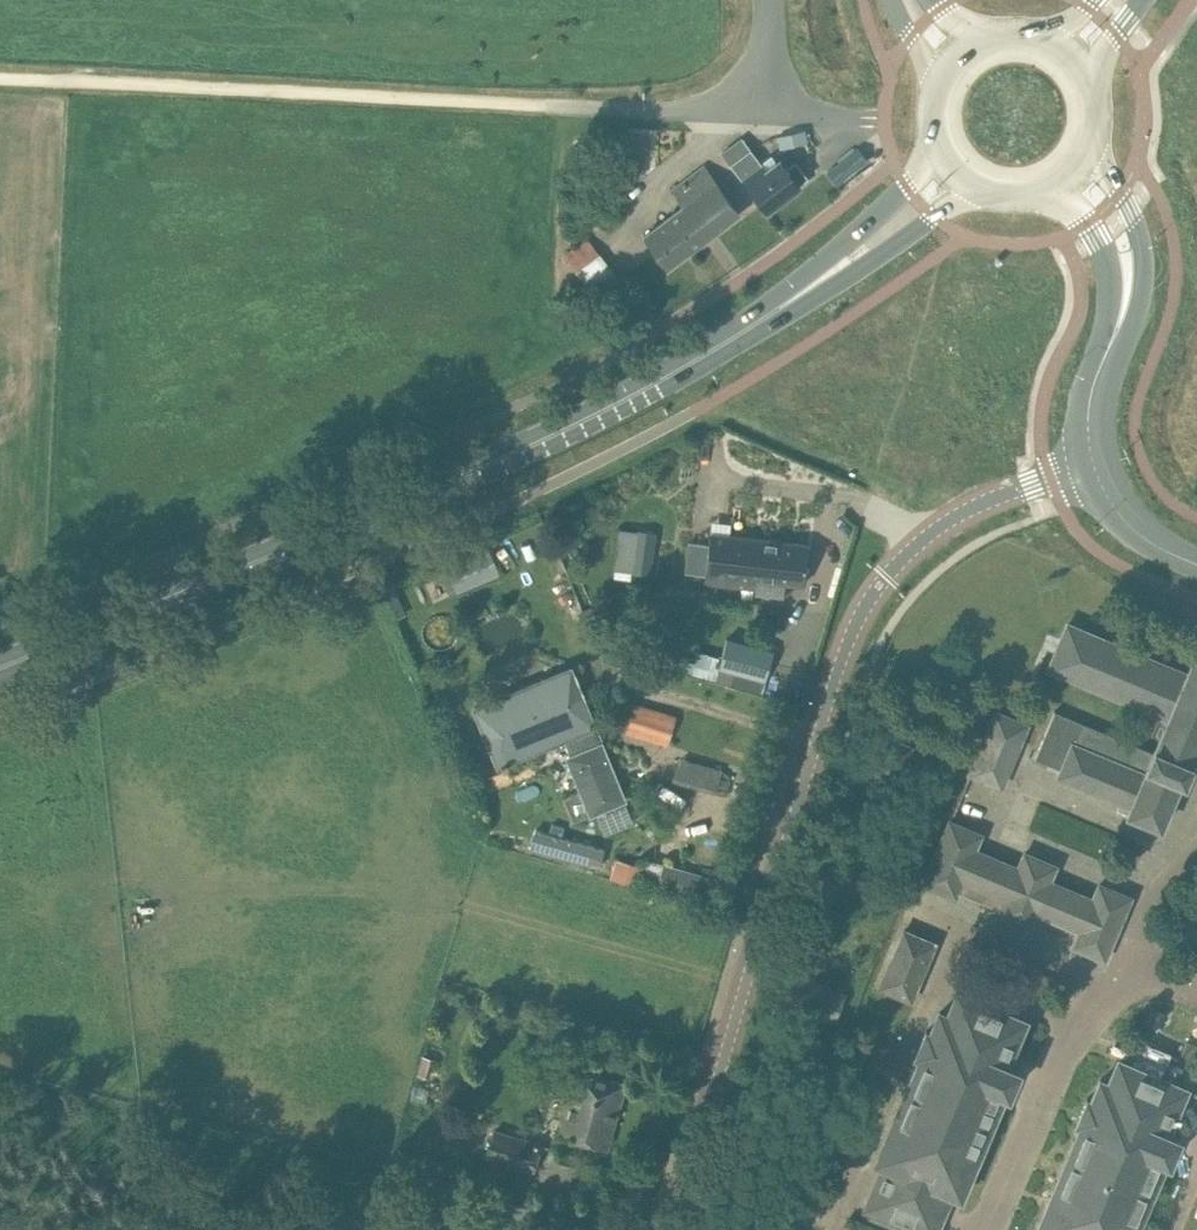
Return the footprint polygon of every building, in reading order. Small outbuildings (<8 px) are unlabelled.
[(857,147),(834,166),(827,171),(836,183),(866,160),(857,147)] [(767,173),(750,150),(732,163),(766,208),(808,176),(795,160),(785,168),(781,162),(767,173)] [(684,205),(644,235),(668,267),(740,213),(704,166),(672,190),(684,205)] [(576,269),(598,253),(587,238),(565,253),(576,269)] [(619,529),(613,569),(650,574),(656,534),(619,529)] [(710,532),(708,545),(689,542),(684,572),(705,575),(704,583),(756,588),(757,578),(804,584),(808,544),(710,532)] [(451,590),(498,572),(487,543),(440,561),(451,590)] [(632,571),(615,569),(614,576),(631,578),(632,571)] [(393,586),(385,590),(395,613),(404,609),(393,586)] [(1187,674),(1068,623),(1049,668),(1169,718),(1156,748),(1154,748),(1153,751),(1054,710),(1034,758),(1062,769),(1060,775),(1125,802),(1121,810),(1160,826),(1180,779),(1184,781),(1192,763),(1190,763),(1196,747),(1196,650),(1187,674)] [(721,657),(718,668),(764,680),(765,680),(773,650),(727,637),(721,657)] [(660,644),(655,660),(678,668),(682,650),(660,644)] [(569,667),(475,706),(499,764),(565,737),(572,755),(567,757),(581,789),(563,797),(573,821),(591,813),(625,799),(569,667)] [(621,730),(665,743),(674,712),(630,700),(621,730)] [(1001,785),(1027,724),(996,711),(970,772),(1001,785)] [(676,758),(673,778),(721,786),(724,766),(676,758)] [(981,834),(972,830),(950,821),(924,882),(955,895),(961,880),(1005,898),(999,914),(1030,927),(1036,912),(1080,930),(1074,945),(1105,958),(1131,897),(1100,884),(1093,899),(1049,880),(1056,865),(1025,852),(1018,867),(974,849),(981,834)] [(534,824),(529,843),(598,862),(603,844),(534,824)] [(658,885),(708,899),(714,878),(664,864),(658,885)] [(911,999),(934,943),(904,930),(880,986),(911,999)] [(793,1001),(834,1019),(845,993),(804,976),(793,1001)] [(980,1000),(958,991),(948,1015),(940,1011),(931,1032),(926,1030),(916,1054),(921,1056),(877,1160),(885,1163),(867,1207),(921,1229),(935,1229),(951,1191),(960,1194),(1003,1091),(1008,1093),(1018,1069),(1005,1063),(1024,1019),(980,1000)] [(1164,1159),(1169,1161),(1179,1136),(1166,1131),(1185,1087),(1119,1059),(1109,1082),(1100,1079),(1092,1100),(1087,1097),(1076,1122),(1081,1124),(1038,1227),(1044,1229),(1134,1229),(1164,1159)] [(559,1133),(606,1147),(624,1083),(578,1070),(559,1133)] [(533,1171),(541,1143),(494,1129),(482,1169),(504,1175),(507,1163),(533,1171)] [(497,1198),(493,1211),(528,1220),(530,1213),(531,1206),(497,1198)]
